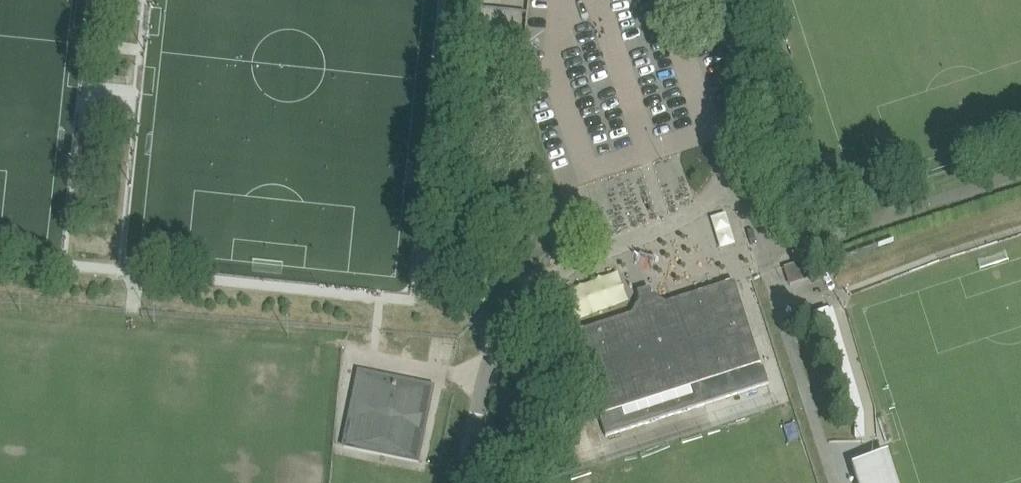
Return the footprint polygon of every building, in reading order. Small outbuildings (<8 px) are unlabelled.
[(523,55),(529,0),(478,0),(473,49),(523,55)] [(578,336),(569,339),(570,344),(576,360),(585,357),(603,413),(605,419),(601,420),(606,437),(769,385),(764,368),(759,369),(757,363),(747,333),(739,308),(732,287),(667,308),(666,302),(651,294),(651,292),(638,296),(639,299),(631,314),(595,325),(597,330),(578,336)] [(855,482),(891,482),(881,453),(872,434),(873,411),(841,308),(825,310),(856,423),(853,440),(864,440),(870,454),(848,463),(855,482)] [(344,447),(399,458),(418,462),(434,387),(359,372),(344,447)]
